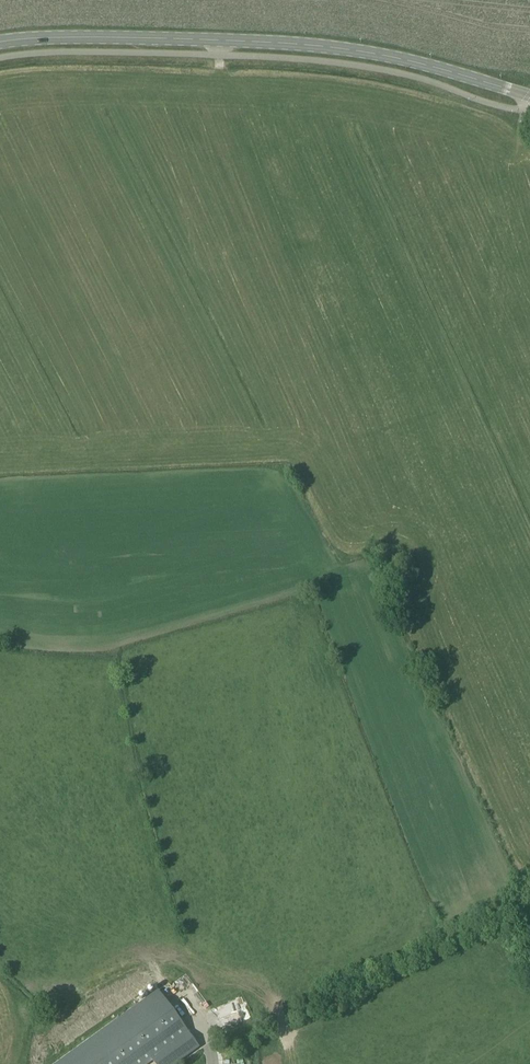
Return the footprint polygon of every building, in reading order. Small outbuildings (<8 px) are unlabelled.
[(60,1063),(152,1063),(154,1063),(155,1063),(177,1063),(201,1047),(193,1035),(160,990),(60,1063)] [(219,1006),(225,1018),(245,1007),(239,996),(219,1006)]
